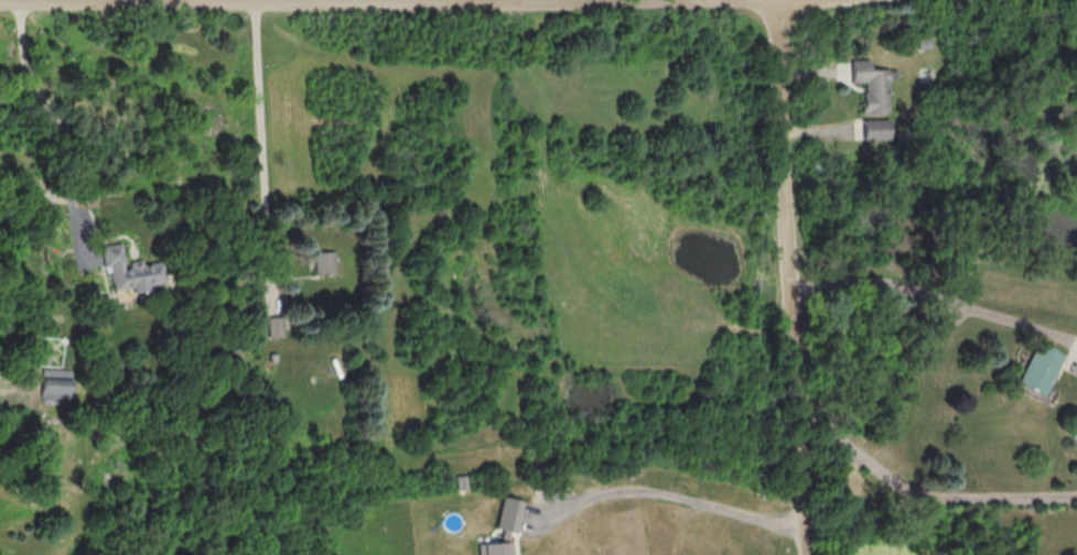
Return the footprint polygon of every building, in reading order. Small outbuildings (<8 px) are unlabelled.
[(890,113),(889,80),(899,80),(899,69),(872,69),(871,59),(853,59),(853,82),(865,82),(865,113),(890,113)] [(891,140),(891,120),(865,119),(864,139),(891,140)] [(103,245),(110,291),(163,283),(160,259),(141,262),(141,261),(124,263),(121,242),(103,245)] [(335,273),(334,251),(314,251),(314,273),(335,273)] [(269,336),(288,336),(287,316),(268,317),(269,336)] [(1043,396),(1061,352),(1035,341),(1016,384),(1043,396)] [(41,399),(70,399),(71,370),(42,369),(41,399)] [(495,527),(515,532),(523,501),(503,496),(495,527)] [(507,530),(500,531),(501,542),(481,543),(481,554),(508,554),(507,530)]
